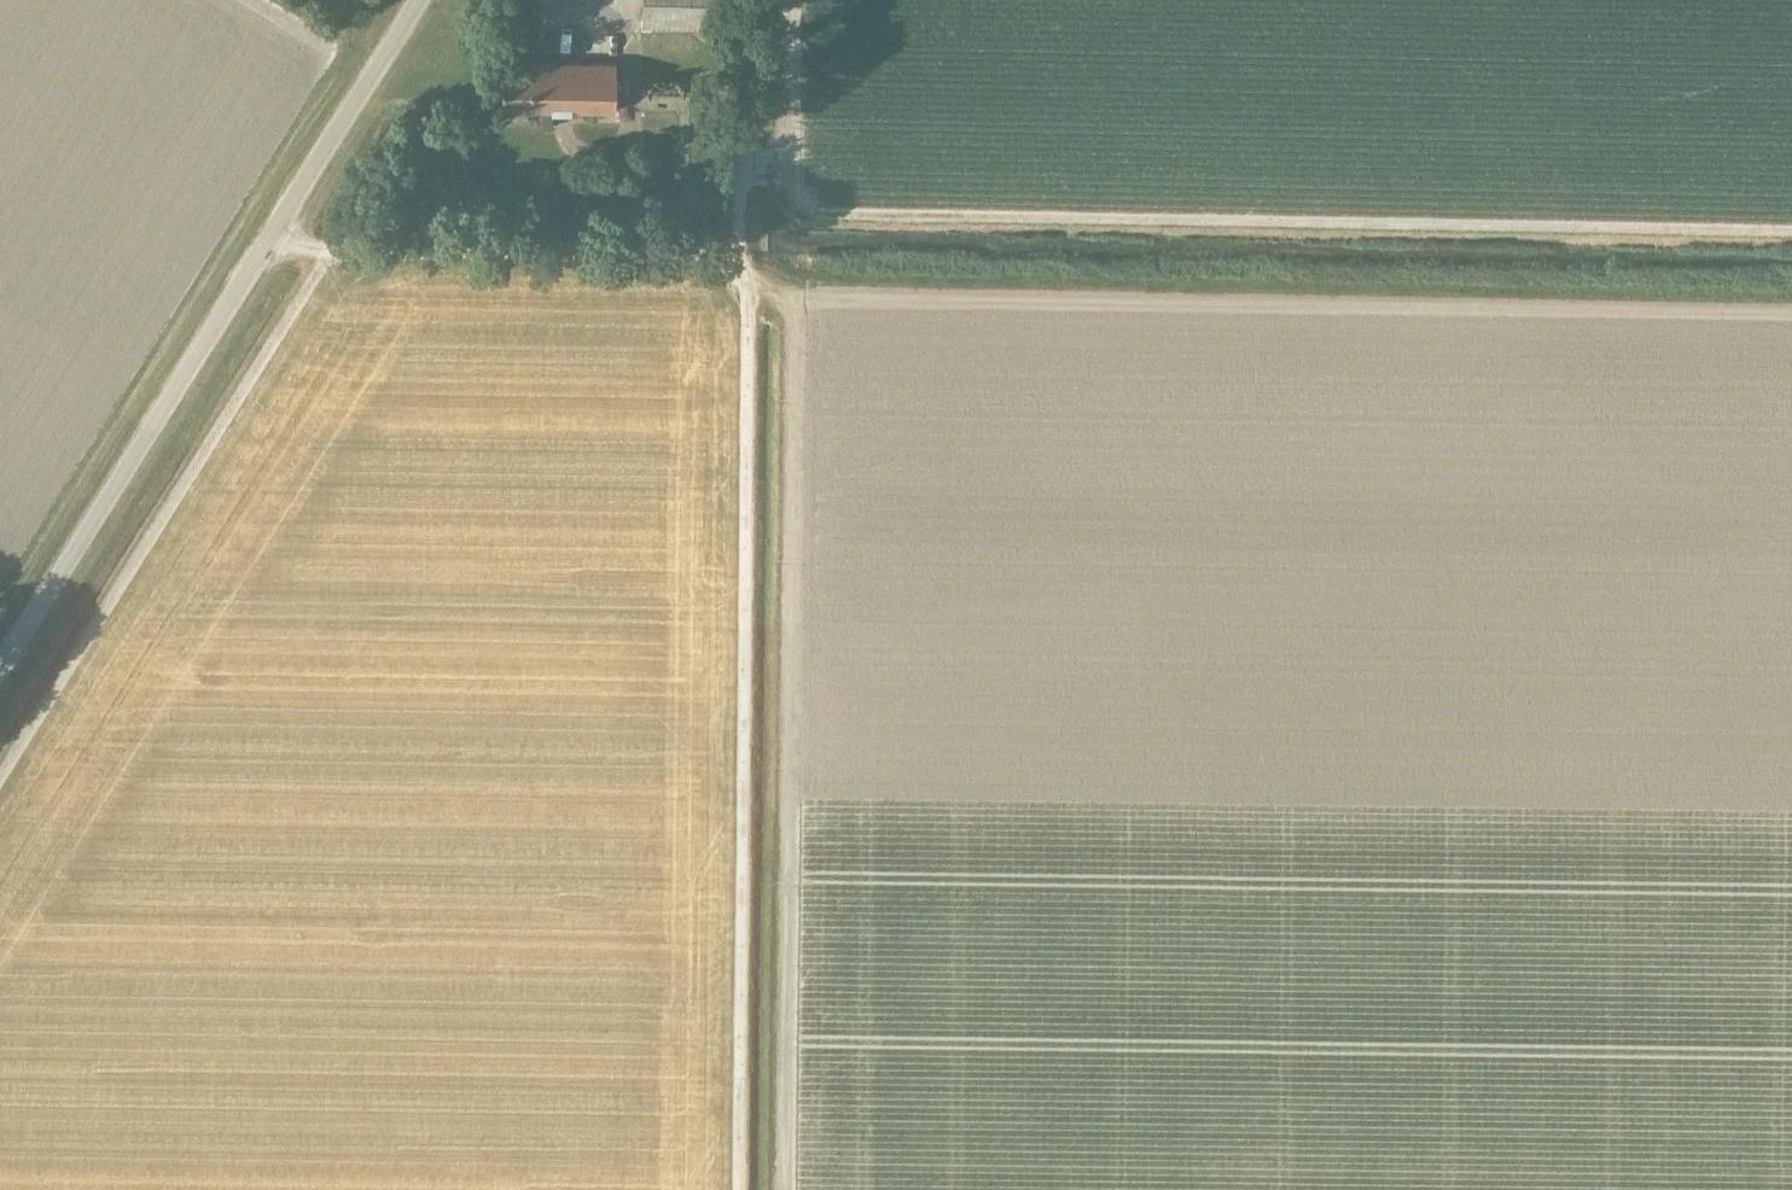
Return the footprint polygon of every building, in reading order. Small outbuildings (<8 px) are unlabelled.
[(726,0),(641,0),(640,23),(725,26),(726,0)] [(614,109),(615,60),(501,59),(500,107),(551,108),(551,109),(571,109),(571,108),(614,109)]
